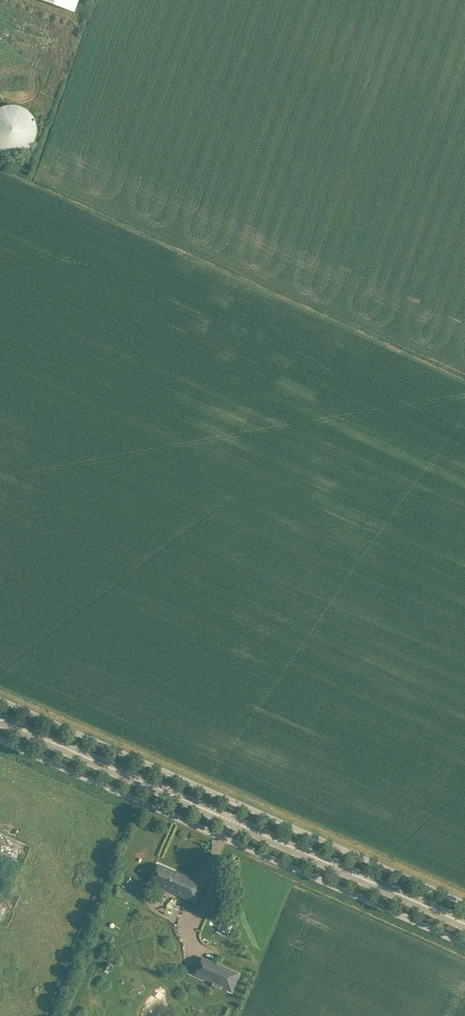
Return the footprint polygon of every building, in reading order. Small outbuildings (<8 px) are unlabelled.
[(73,12),(78,0),(39,0),(73,12)] [(34,140),(35,138),(35,136),(36,134),(36,132),(36,130),(36,128),(36,126),(35,125),(35,123),(34,121),(33,119),(33,117),(31,116),(30,114),(29,113),(28,111),(26,110),(24,109),(23,108),(21,107),(19,106),(17,106),(15,105),(13,105),(12,105),(10,105),(8,105),(6,106),(4,106),(2,107),(0,107),(0,108),(0,152),(1,153),(3,153),(5,154),(7,154),(9,155),(11,155),(12,155),(14,155),(16,154),(18,154),(20,153),(22,152),(24,151),(25,150),(27,149),(28,148),(30,146),(31,145),(32,143),(33,142),(34,140)] [(150,884),(160,888),(195,904),(203,885),(158,866),(152,878),(150,884)] [(234,990),(241,971),(202,957),(195,976),(234,990)]
